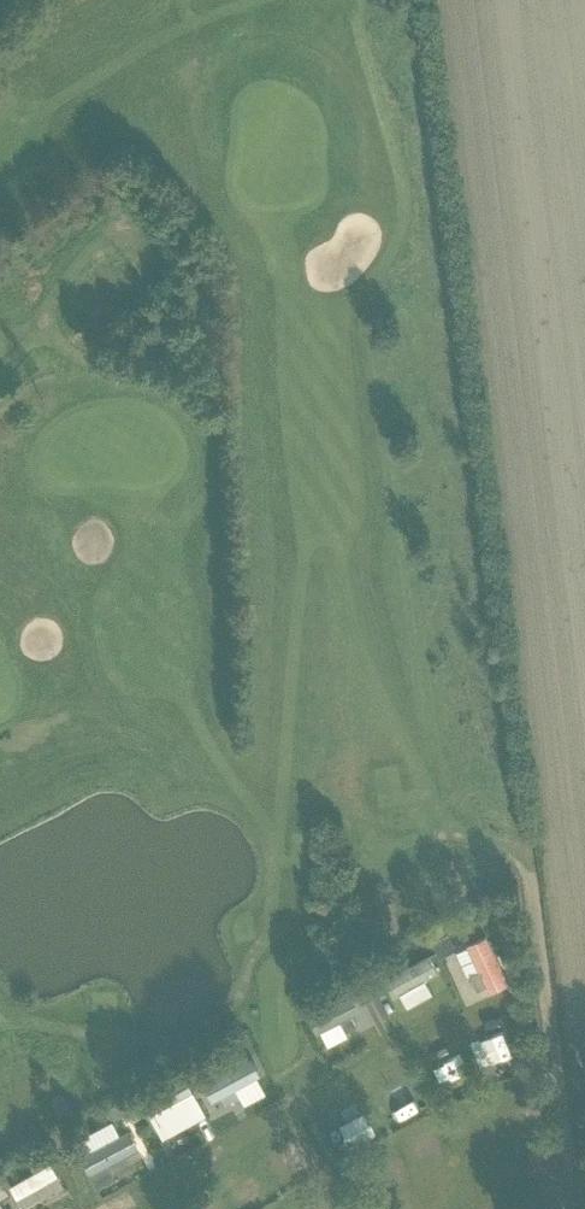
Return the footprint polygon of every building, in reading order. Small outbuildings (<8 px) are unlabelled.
[(434,943),(439,953),(453,945),(448,936),(434,943)] [(486,936),(469,944),(482,971),(472,975),(479,988),(487,984),(490,991),(508,982),(486,936)] [(467,943),(456,948),(467,971),(478,966),(467,943)] [(429,955),(384,978),(394,996),(438,972),(429,955)] [(382,983),(376,971),(365,977),(371,988),(382,983)] [(353,983),(358,994),(369,989),(363,977),(353,983)] [(351,995),(309,1018),(317,1033),(340,1020),(346,1030),(356,1024),(351,1015),(359,1010),(351,995)] [(251,1058),(203,1084),(212,1102),(223,1096),(227,1104),(240,1097),(235,1088),(260,1075),(251,1058)] [(185,1067),(191,1079),(201,1074),(203,1073),(197,1061),(185,1067)] [(186,1085),(144,1109),(160,1139),(203,1115),(186,1085)] [(113,1119),(126,1112),(120,1101),(102,1111),(108,1121),(113,1118),(113,1119)] [(125,1108),(133,1120),(144,1113),(136,1101),(125,1108)] [(125,1131),(78,1156),(94,1187),(113,1177),(107,1165),(135,1149),(125,1131)] [(16,1190),(27,1208),(54,1208),(46,1195),(67,1183),(58,1166),(16,1190)]
